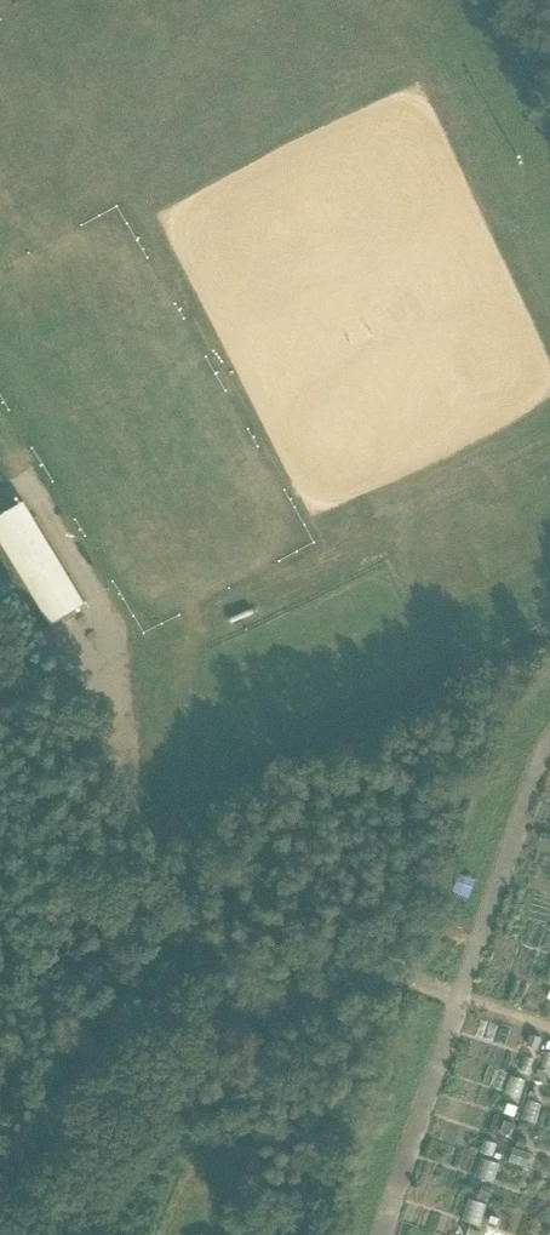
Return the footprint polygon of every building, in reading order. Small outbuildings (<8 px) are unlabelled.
[(83,603),(22,502),(0,515),(0,546),(48,625),(83,603)] [(475,877),(459,872),(452,890),(469,896),(475,877)] [(539,935),(549,938),(549,903),(548,902),(539,935)] [(529,981),(540,985),(547,961),(536,958),(529,981)] [(542,1079),(546,1068),(537,1065),(534,1076),(542,1079)] [(513,1114),(517,1104),(506,1100),(502,1110),(513,1114)] [(508,1133),(513,1120),(504,1117),(499,1130),(508,1133)] [(527,1137),(518,1134),(515,1142),(523,1146),(527,1137)] [(487,1197),(491,1186),(480,1182),(476,1194),(487,1197)] [(459,1225),(470,1204),(455,1196),(444,1217),(459,1225)] [(495,1222),(498,1215),(490,1212),(487,1219),(495,1222)] [(478,1228),(468,1224),(464,1234),(465,1234),(475,1234),(478,1228)]
